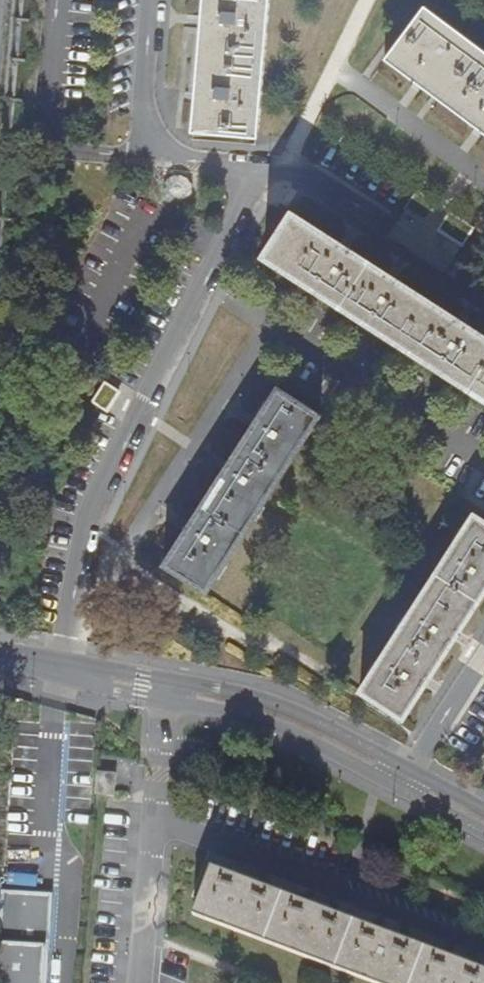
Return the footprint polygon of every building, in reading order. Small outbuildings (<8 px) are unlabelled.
[(17,38),(15,51),(7,133),(34,137),(36,117),(46,0),(20,0),(17,38)] [(196,126),(261,130),(270,0),(205,0),(204,15),(203,22),(203,26),(203,28),(203,32),(198,96),(196,126)] [(424,7),(421,11),(385,60),(415,81),(419,84),(422,87),(433,94),(435,96),(437,98),(476,126),(480,129),(483,132),(483,50),(424,7)] [(438,204),(417,190),(404,208),(425,221),(438,204)] [(267,253),(483,393),(483,332),(467,322),(462,319),(458,316),(397,277),(392,274),(388,271),(350,247),(345,245),(341,242),(293,211),(267,253)] [(451,211),(439,228),(464,244),(475,226),(451,211)] [(165,560),(206,587),(318,412),(277,386),(257,417),(254,422),(251,426),(227,464),(223,469),(221,472),(189,522),(186,527),(183,531),(165,560)] [(381,699),(483,544),(483,519),(474,512),(361,686),(381,699)] [(381,699),(403,713),(421,685),(424,681),(427,676),(451,638),(454,634),(457,630),(483,588),(483,544),(381,699)] [(112,773),(96,770),(94,791),(110,793),(112,773)] [(193,914),(377,982),(483,982),(483,971),(210,866),(193,914)] [(51,891),(4,888),(0,966),(0,982),(47,982),(51,891)]
